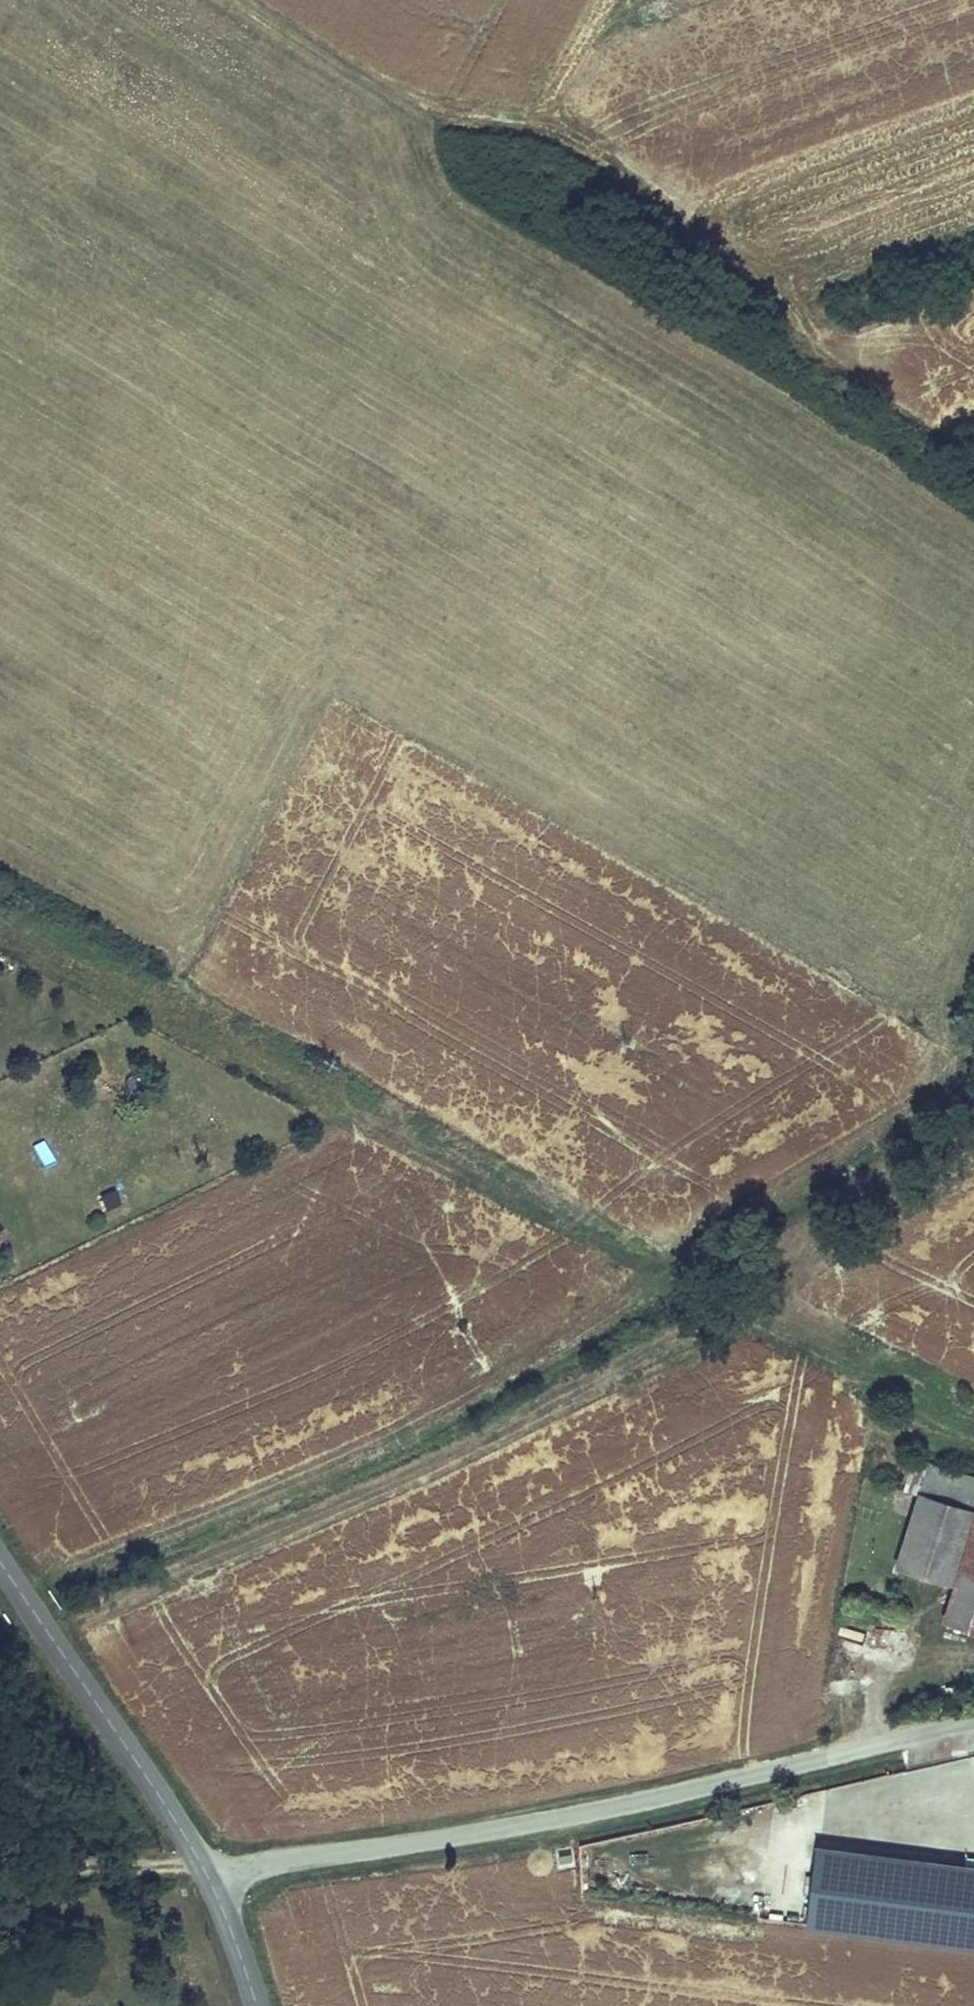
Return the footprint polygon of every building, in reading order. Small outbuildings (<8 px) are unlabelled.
[(100,1193),(106,1209),(121,1204),(115,1187),(100,1193)] [(931,1461),(921,1494),(900,1565),(958,1583),(946,1620),(973,1629),(973,1474),(931,1461)] [(819,1844),(809,1924),(973,1945),(973,1864),(819,1844)]
